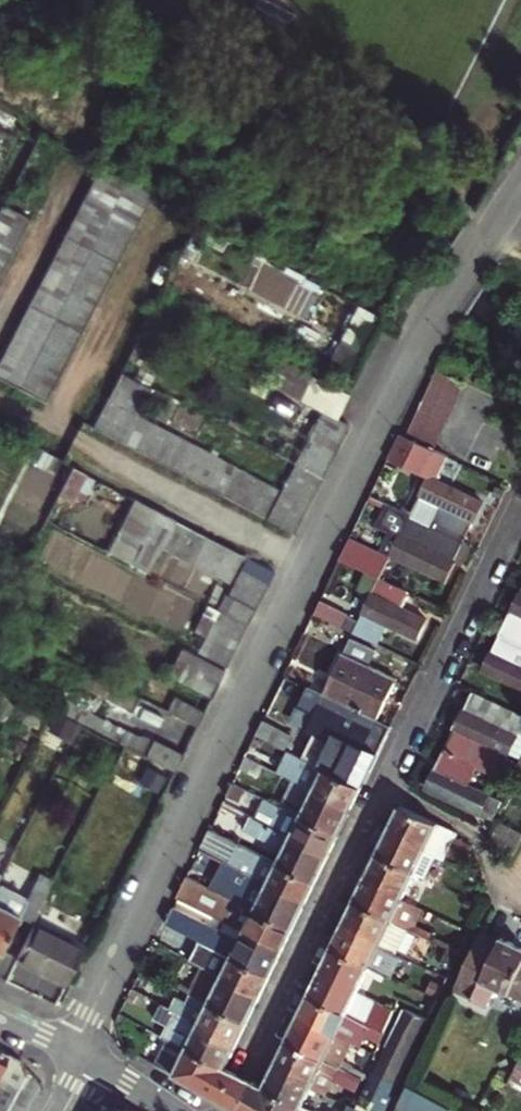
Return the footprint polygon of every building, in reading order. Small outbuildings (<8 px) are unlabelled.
[(44,280),(37,294),(0,364),(0,376),(50,402),(159,195),(103,165),(44,280)] [(5,273),(12,259),(34,217),(7,203),(0,217),(0,282),(5,273)] [(361,316),(354,328),(380,342),(387,329),(361,316)] [(380,342),(354,328),(348,341),(374,354),(380,342)] [(345,346),(338,359),(365,373),(372,360),(345,346)] [(338,359),(332,372),(359,386),(365,373),(338,359)] [(439,364),(407,430),(433,443),(466,377),(439,364)] [(125,372),(117,387),(147,402),(155,387),(125,372)] [(322,377),(312,395),(345,411),(354,393),(322,377)] [(111,399),(126,407),(140,414),(147,402),(117,387),(111,399)] [(97,427),(112,435),(126,407),(111,399),(97,427)] [(126,407),(112,435),(126,442),(140,414),(126,407)] [(328,410),(321,425),(348,439),(356,424),(328,410)] [(126,442),(141,450),(155,423),(140,414),(126,442)] [(155,423),(141,450),(155,457),(170,430),(155,423)] [(321,425),(314,438),(342,452),(348,439),(321,425)] [(170,430),(155,457),(169,464),(183,437),(170,430)] [(413,513),(466,539),(485,501),(441,479),(454,453),(433,443),(407,430),(393,459),(412,470),(415,465),(433,474),(413,513)] [(183,437),(169,464),(184,472),(198,445),(183,437)] [(314,438),(308,450),(335,465),(342,452),(314,438)] [(198,479),(212,452),(198,445),(184,472),(198,479)] [(308,450),(301,464),(328,478),(335,465),(308,450)] [(226,460),(212,452),(198,479),(212,487),(226,460)] [(81,456),(71,476),(68,482),(83,490),(96,464),(81,456)] [(241,468),(226,460),(212,487),(227,494),(241,468)] [(301,464),(293,479),(321,492),(328,478),(301,464)] [(255,475),(241,468),(227,494),(241,501),(255,475)] [(268,482),(255,475),(241,501),(254,508),(268,482)] [(293,479),(287,492),(314,506),(321,492),(293,479)] [(282,489),(268,482),(254,508),(268,516),(282,489)] [(287,492),(279,505),(307,519),(314,506),(287,492)] [(136,565),(163,512),(141,500),(114,553),(136,565)] [(383,576),(385,577),(396,553),(447,578),(466,539),(413,513),(393,503),(384,524),(396,529),(385,555),(354,539),(345,557),(383,576)] [(307,519),(279,505),(273,518),(300,532),(307,519)] [(152,541),(165,548),(180,520),(166,513),(152,541)] [(179,554),(193,527),(180,520),(165,548),(179,554)] [(206,534),(193,527),(179,554),(192,561),(206,534)] [(192,561),(233,582),(247,555),(206,534),(192,561)] [(253,557),(245,573),(271,585),(279,571),(253,557)] [(245,573),(239,585),(265,598),(271,585),(245,573)] [(407,594),(410,589),(385,577),(383,576),(366,611),(356,632),(380,643),(389,623),(418,636),(428,618),(405,607),(410,595),(407,594)] [(232,597),(258,610),(265,598),(239,585),(232,597)] [(503,634),(520,643),(520,595),(503,634)] [(252,622),(258,610),(232,597),(230,596),(224,608),(252,622)] [(352,614),(324,600),(318,613),(346,627),(352,614)] [(221,612),(214,625),(243,640),(250,627),(221,612)] [(214,625),(208,638),(237,653),(243,640),(214,625)] [(503,634),(486,668),(520,685),(520,643),(503,634)] [(346,651),(326,693),(379,719),(399,677),(372,664),(379,649),(355,637),(348,651),(346,651)] [(201,651),(230,666),(237,653),(208,638),(201,651)] [(172,674),(187,682),(194,669),(200,656),(186,649),(172,674)] [(200,656),(194,669),(222,683),(228,670),(200,656)] [(194,669),(187,682),(215,696),(222,683),(194,669)] [(143,697),(115,682),(108,696),(136,711),(143,697)] [(393,725),(379,719),(326,693),(309,685),(300,704),(317,712),(309,728),(316,732),(304,756),(364,786),(393,725)] [(8,720),(20,697),(0,687),(0,716),(8,720)] [(476,690),(447,752),(479,767),(501,777),(513,753),(520,757),(520,711),(476,690)] [(178,697),(171,711),(200,726),(207,712),(178,697)] [(92,711),(86,722),(127,743),(150,755),(156,743),(92,711)] [(259,734),(288,748),(295,733),(266,719),(259,734)] [(156,743),(150,755),(178,770),(186,754),(158,740),(156,743)] [(304,756),(292,750),(281,771),(298,780),(353,807),(364,786),(304,756)] [(473,782),(479,767),(447,752),(431,786),(496,818),(505,798),(473,782)] [(268,765),(248,755),(243,767),(262,776),(268,765)] [(340,834),(353,807),(298,780),(285,807),(304,816),(340,834)] [(340,834),(304,816),(285,807),(268,798),(263,809),(279,817),(275,825),(331,853),(340,834)] [(460,833),(404,805),(393,827),(409,834),(407,841),(438,856),(446,861),(450,854),(467,862),(476,845),(458,836),(460,833)] [(289,849),(282,863),(318,880),(331,853),(275,825),(253,815),(247,829),(289,849)] [(393,827),(380,853),(418,872),(428,876),(438,856),(407,841),(409,834),(393,827)] [(213,829),(203,848),(309,900),(318,880),(282,863),(213,829)] [(190,876),(296,927),(309,900),(203,848),(190,876)] [(384,887),(406,897),(418,872),(380,853),(371,873),(388,881),(384,887)] [(0,885),(0,947),(5,950),(23,915),(37,922),(58,879),(46,873),(31,901),(0,885)] [(371,873),(358,900),(395,918),(409,925),(415,927),(417,923),(412,920),(419,904),(406,897),(384,887),(388,881),(371,873)] [(180,895),(250,930),(271,940),(268,947),(283,954),(296,927),(190,876),(180,895)] [(362,935),(383,945),(395,918),(358,900),(348,920),(365,929),(362,935)] [(167,923),(195,937),(273,975),(283,954),(268,947),(271,940),(250,930),(244,941),(175,908),(167,923)] [(365,929),(348,920),(335,947),(372,965),(385,971),(391,958),(399,962),(402,955),(383,945),(362,935),(365,929)] [(87,947),(39,922),(21,959),(69,984),(87,947)] [(415,927),(409,925),(405,933),(411,936),(408,943),(427,953),(434,940),(414,930),(415,927)] [(461,930),(453,946),(463,951),(470,934),(461,930)] [(484,933),(458,988),(491,1003),(501,985),(520,995),(520,944),(506,937),(503,942),(484,933)] [(273,975),(195,937),(191,947),(213,959),(209,967),(248,986),(245,994),(260,1001),(273,975)] [(360,991),(372,965),(335,947),(325,967),(342,975),(340,981),(360,991)] [(251,1021),(260,1001),(245,994),(248,986),(209,967),(205,964),(195,984),(191,982),(187,989),(191,991),(203,997),(202,1001),(212,1005),(214,1003),(251,1021)] [(325,967),(313,994),(387,1030),(391,1021),(355,1003),(360,991),(340,981),(342,975),(325,967)] [(222,1040),(238,1048),(251,1021),(214,1003),(212,1005),(202,1001),(203,997),(191,991),(187,1000),(183,998),(178,1008),(226,1032),(222,1040)] [(387,1030),(313,994),(303,1013),(320,1022),(340,1032),(340,1033),(363,1044),(366,1039),(379,1046),(387,1030)] [(172,1021),(165,1035),(171,1038),(229,1067),(238,1048),(222,1040),(226,1032),(178,1008),(161,1000),(154,1013),(172,1021)] [(431,1019),(406,1007),(359,1107),(352,1104),(348,1110),(387,1110),(431,1019)] [(290,1040),(327,1058),(337,1038),(318,1028),(320,1022),(303,1013),(290,1040)] [(340,1032),(320,1022),(318,1028),(337,1038),(340,1033),(340,1032)] [(216,1096),(229,1067),(171,1038),(158,1064),(216,1096)] [(277,1067),(315,1086),(327,1058),(290,1040),(277,1067)] [(12,1053),(0,1047),(0,1076),(12,1053)] [(26,1060),(12,1053),(0,1076),(0,1078),(23,1090),(30,1077),(26,1060)] [(365,1077),(372,1061),(354,1053),(349,1063),(344,1060),(342,1066),(365,1077)] [(357,1092),(365,1077),(342,1066),(339,1072),(345,1075),(341,1084),(357,1092)] [(229,1067),(216,1096),(231,1105),(241,1110),(256,1081),(246,1076),(229,1067)] [(241,1110),(302,1110),(315,1086),(277,1067),(267,1087),(256,1081),(241,1110)] [(16,1102),(23,1090),(0,1078),(0,1094),(16,1102)] [(456,1105),(413,1081),(403,1102),(419,1110),(453,1110),(456,1105)] [(327,1092),(315,1086),(302,1110),(317,1110),(327,1092)] [(0,1110),(11,1110),(16,1102),(0,1094),(0,1110)]
